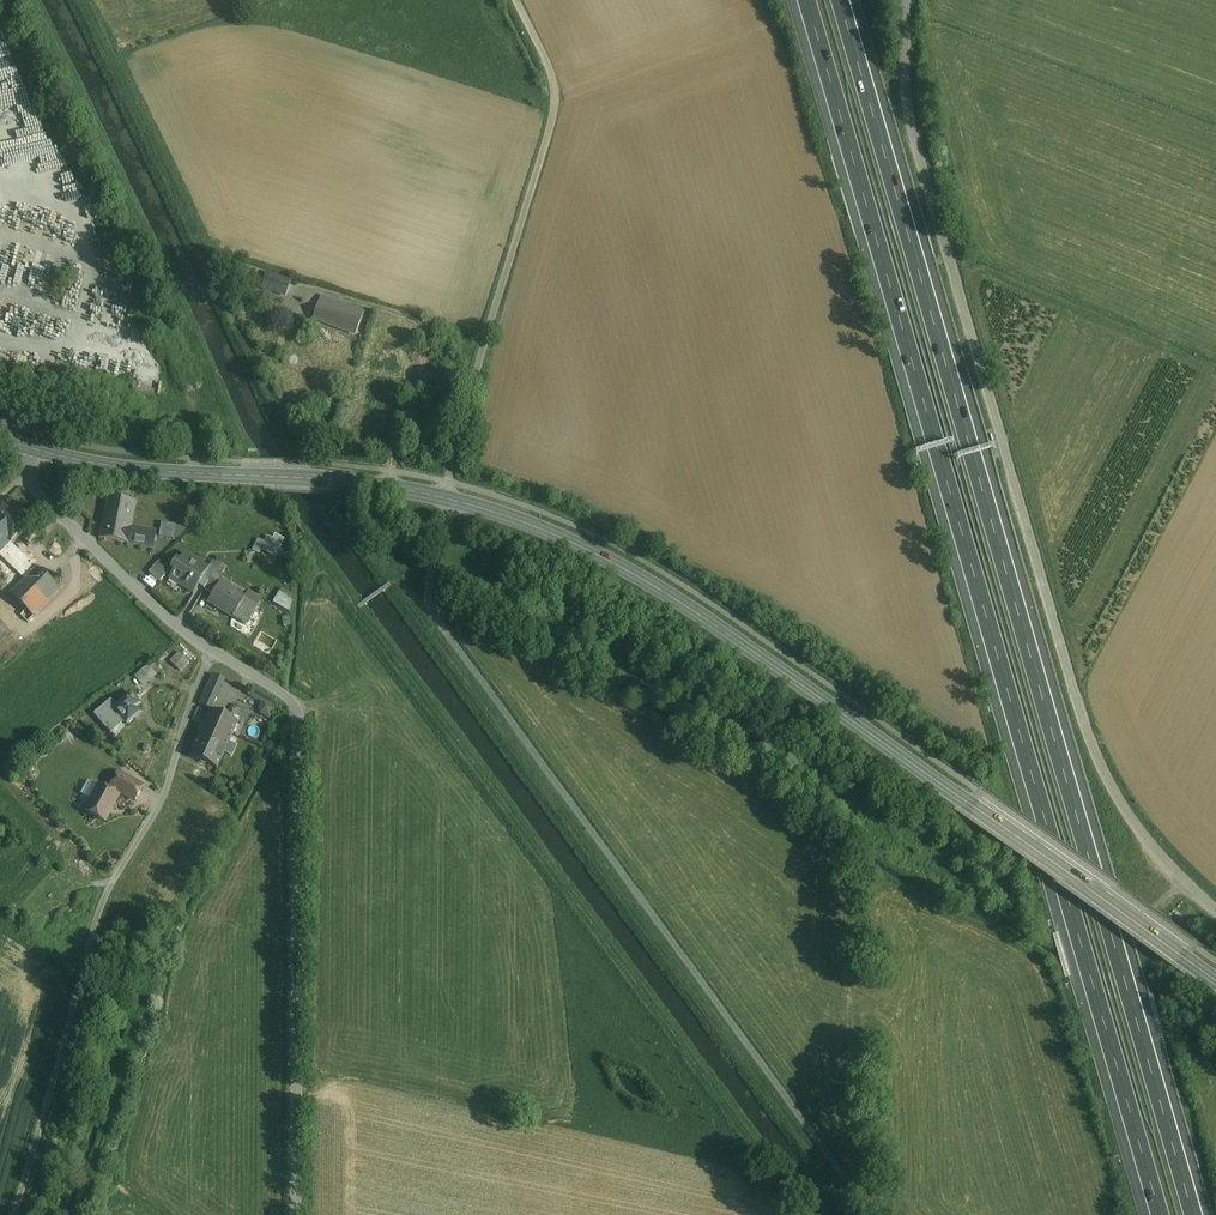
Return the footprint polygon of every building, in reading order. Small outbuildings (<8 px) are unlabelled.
[(289,281),(267,274),(260,295),(274,299),(276,292),(285,295),(289,281)] [(348,316),(332,310),(335,301),(321,296),(313,319),(356,334),(364,312),(351,307),(348,316)] [(134,505),(108,500),(100,539),(126,544),(129,528),(134,505)] [(6,511),(0,517),(0,537),(13,550),(16,548),(29,534),(6,511)] [(177,525),(163,523),(160,537),(174,539),(177,525)] [(155,533),(129,528),(126,544),(152,548),(155,533)] [(252,550),(279,557),(284,537),(265,533),(264,539),(256,537),(252,550)] [(0,537),(0,564),(2,561),(13,550),(0,537)] [(40,571),(16,548),(13,550),(2,561),(26,585),(40,571)] [(208,570),(184,555),(171,576),(182,583),(180,585),(193,593),(201,581),(208,570)] [(159,562),(148,575),(158,584),(169,571),(159,562)] [(208,570),(201,581),(208,585),(212,579),(216,571),(210,567),(208,570)] [(26,585),(15,596),(32,613),(38,619),(63,594),(40,571),(26,585)] [(212,579),(219,583),(224,575),(216,571),(212,579)] [(219,583),(212,579),(208,585),(205,589),(213,594),(219,583)] [(214,598),(222,585),(219,583),(213,594),(205,589),(203,592),(214,598)] [(214,598),(213,600),(226,608),(225,611),(233,616),(244,598),(222,585),(214,598)] [(244,598),(233,616),(247,624),(261,600),(247,591),(244,598)] [(279,592),(273,602),(287,610),(293,600),(279,592)] [(38,619),(32,613),(25,620),(31,626),(38,619)] [(11,631),(0,619),(0,642),(11,631)] [(170,660),(181,671),(190,662),(179,651),(170,660)] [(134,675),(141,686),(160,673),(153,662),(134,675)] [(209,674),(198,706),(223,714),(225,707),(214,703),(219,688),(237,694),(240,685),(209,674)] [(117,713),(135,698),(128,690),(110,704),(107,701),(93,713),(108,733),(124,721),(117,713)] [(244,711),(270,721),(277,702),(251,692),(244,711)] [(135,698),(117,713),(124,721),(129,728),(142,717),(137,711),(142,707),(135,698)] [(237,728),(209,716),(199,741),(226,753),(237,728)] [(226,753),(199,741),(190,760),(218,772),(226,753)] [(144,786),(119,773),(110,792),(117,795),(118,792),(137,801),(144,786)] [(110,792),(100,787),(87,813),(107,823),(120,797),(117,795),(110,792)]
